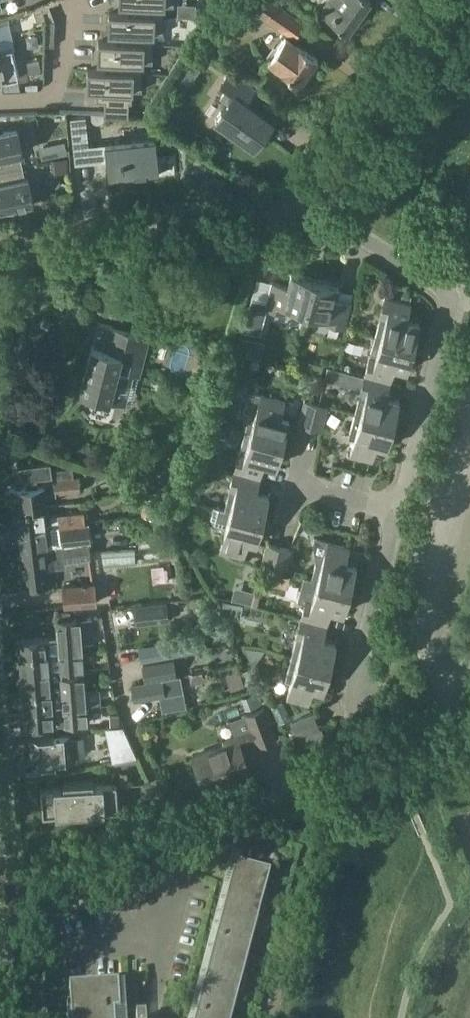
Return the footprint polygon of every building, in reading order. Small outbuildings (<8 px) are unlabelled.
[(119,3),(129,3),(128,13),(164,14),(164,5),(174,5),(174,0),(119,0),(119,3)] [(287,12),(270,0),(239,0),(288,34),(268,61),(300,83),(318,58),(293,41),(305,24),(287,12)] [(371,0),(328,0),(320,11),(348,32),(371,0)] [(55,20),(48,2),(33,8),(38,22),(45,19),(47,20),(55,20)] [(109,12),(108,31),(118,32),(118,41),(153,43),(153,33),(163,33),(164,14),(128,13),(109,12)] [(47,20),(46,33),(54,33),(55,20),(47,20)] [(46,33),(46,45),(54,46),(54,33),(46,33)] [(98,41),(98,60),(107,60),(107,70),(142,71),(143,61),(152,62),(153,43),(118,41),(98,41)] [(6,78),(6,77),(17,74),(12,48),(0,51),(0,79),(6,78)] [(179,71),(188,77),(196,66),(192,63),(187,59),(179,71)] [(88,69),(87,88),(97,88),(96,100),(104,101),(104,112),(104,113),(104,115),(128,116),(129,102),(132,102),(132,90),(141,90),(142,71),(107,70),(88,69)] [(217,119),(227,126),(255,147),(273,123),(245,102),(256,88),(231,70),(222,83),(227,87),(220,97),(228,103),(217,119)] [(104,114),(92,114),(92,119),(94,122),(97,123),(101,122),(103,120),(104,118),(104,114)] [(86,116),(71,117),(75,162),(107,159),(109,179),(158,174),(154,137),(88,144),(86,116)] [(22,164),(20,152),(22,152),(16,127),(0,131),(0,169),(22,164)] [(64,142),(44,146),(46,157),(66,153),(64,142)] [(0,169),(0,212),(14,211),(14,205),(32,201),(27,176),(25,177),(22,164),(0,169)] [(286,311),(305,316),(315,278),(291,271),(288,285),(273,280),(268,299),(267,299),(267,300),(252,296),(241,328),(260,333),(268,307),(286,311)] [(339,284),(315,278),(305,316),(325,322),(345,327),(347,320),(346,320),(351,301),(336,297),(339,284)] [(402,294),(401,300),(410,303),(411,296),(402,294)] [(385,296),(375,335),(414,345),(420,322),(407,318),(411,303),(410,303),(401,300),(393,298),(385,296)] [(119,360),(142,366),(149,335),(110,325),(104,348),(92,345),(80,392),(109,399),(119,360)] [(369,355),(364,375),(390,381),(394,367),(407,370),(414,345),(375,335),(370,355),(369,355)] [(313,372),(321,374),(324,364),(315,362),(313,372)] [(360,394),(355,413),(393,423),(400,400),(386,396),(390,381),(364,375),(359,393),(360,394)] [(245,431),(251,433),(250,433),(283,442),(289,418),(281,416),(285,400),(248,391),(243,410),(250,412),(245,431)] [(299,423),(310,426),(316,403),(305,400),(299,423)] [(328,406),(316,403),(310,426),(322,429),(328,406)] [(387,447),(393,423),(355,413),(351,429),(357,431),(350,454),(372,460),(376,444),(387,447)] [(245,431),(235,471),(260,477),(264,462),(277,466),(283,442),(250,433),(251,433),(245,431)] [(11,489),(13,510),(47,505),(46,496),(57,495),(57,493),(81,490),(79,477),(73,478),(72,468),(53,470),(54,480),(44,481),(44,485),(38,486),(37,478),(52,476),(50,462),(19,467),(21,481),(26,480),(27,487),(11,489)] [(143,462),(140,476),(139,476),(152,479),(156,465),(143,462)] [(256,492),(260,477),(235,471),(225,509),(230,511),(263,519),(269,495),(256,492)] [(15,529),(85,521),(84,512),(58,515),(58,513),(49,515),(47,505),(13,510),(15,529)] [(257,543),(263,519),(230,511),(225,509),(214,507),(211,519),(214,524),(226,527),(220,550),(244,556),(248,541),(257,543)] [(85,521),(15,529),(18,550),(52,545),(52,544),(63,543),(63,544),(83,542),(84,552),(91,551),(89,541),(91,541),(88,520),(85,521)] [(316,563),(312,579),(350,589),(356,565),(345,562),(349,547),(314,538),(313,542),(316,563)] [(52,545),(18,550),(22,583),(26,582),(26,587),(57,584),(55,567),(62,566),(66,561),(91,557),(91,551),(84,552),(83,542),(63,544),(63,543),(52,544),(52,545)] [(261,566),(273,569),(279,546),(267,543),(261,566)] [(291,549),(279,546),(273,569),(285,572),(291,549)] [(135,549),(102,552),(104,565),(108,565),(107,564),(136,561),(135,549)] [(305,603),(301,618),(327,625),(331,610),(344,613),(350,589),(312,579),(304,577),(297,601),(305,603)] [(95,583),(63,586),(65,606),(97,603),(95,583)] [(166,602),(135,605),(136,618),(141,618),(142,624),(168,621),(166,602)] [(297,637),(291,657),(330,667),(336,643),(323,639),(327,625),(301,618),(296,637),(297,637)] [(48,637),(16,640),(17,658),(49,655),(49,656),(59,655),(59,656),(83,654),(80,619),(57,621),(58,637),(48,638),(48,637)] [(224,619),(214,620),(215,629),(226,628),(224,619)] [(195,636),(140,647),(143,660),(198,650),(195,636)] [(49,655),(17,658),(18,673),(59,670),(59,671),(61,671),(84,669),(83,654),(59,656),(59,655),(49,656),(49,655)] [(324,690),(330,667),(291,657),(287,672),(293,674),(287,697),(309,703),(313,687),(324,690)] [(173,660),(143,666),(146,680),(176,675),(173,660)] [(59,670),(18,673),(20,694),(52,692),(52,693),(63,692),(63,693),(85,691),(84,675),(62,677),(61,671),(59,671),(59,670)] [(240,672),(240,670),(231,673),(236,689),(245,686),(244,685),(240,672)] [(161,681),(132,686),(135,700),(182,691),(179,676),(161,679),(161,681)] [(52,692),(20,694),(21,712),(86,707),(85,691),(63,693),(63,692),(52,693),(52,692)] [(246,710),(263,704),(259,691),(242,698),(246,710)] [(86,707),(21,712),(22,728),(88,723),(86,707)] [(253,733),(193,756),(204,787),(250,769),(240,743),(254,737),(257,745),(276,737),(265,708),(246,715),(253,733)] [(314,712),(292,720),(298,734),(319,725),(314,712)] [(108,727),(105,727),(112,761),(136,755),(123,725),(121,725),(108,727)] [(304,738),(305,738),(309,750),(308,750),(308,752),(327,744),(327,743),(326,743),(321,732),(322,731),(322,730),(303,737),(304,738)] [(50,736),(30,737),(30,738),(31,738),(33,764),(32,764),(32,766),(56,764),(56,761),(73,760),(71,734),(50,736)] [(63,786),(40,788),(42,816),(118,810),(116,782),(93,784),(93,780),(63,782),(63,786)] [(236,864),(196,1017),(233,1017),(271,873),(236,864)] [(118,987),(70,991),(71,1017),(115,1017),(114,1016),(120,1015),(140,1013),(138,988),(119,989),(118,987)]
